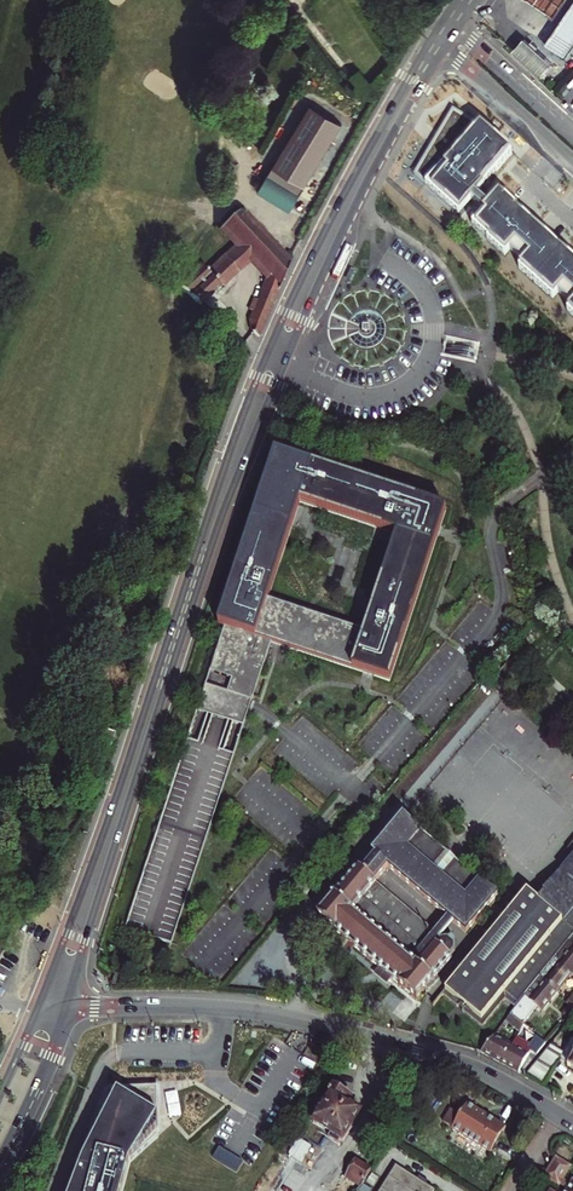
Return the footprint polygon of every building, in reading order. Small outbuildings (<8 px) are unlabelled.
[(536,6),(554,18),(566,0),(527,0),(536,6)] [(572,19),(572,5),(545,46),(550,50),(555,44),(559,38),(572,19)] [(559,38),(555,44),(550,50),(564,60),(572,48),(572,19),(559,38)] [(525,43),(514,55),(541,79),(552,67),(525,43)] [(511,153),(480,126),(428,185),(458,212),(511,153)] [(267,173),(257,190),(291,209),(300,191),(267,173)] [(479,227),(506,251),(514,242),(530,256),(521,266),(553,295),(563,284),(572,293),(572,261),(546,237),(500,195),(484,212),(489,216),(479,227)] [(232,249),(246,264),(249,262),(265,279),(256,300),(254,299),(249,310),(252,312),(248,320),(251,332),(260,337),(290,264),(240,211),(220,228),(235,245),(232,249)] [(224,255),(238,271),(246,264),(232,249),(224,255)] [(181,287),(197,305),(200,308),(238,271),(224,255),(207,271),(203,266),(181,287)] [(360,334),(359,333),(349,336),(351,339),(353,341),(355,343),(357,345),(360,346),(362,347),(365,347),(368,347),(371,346),(374,345),(376,344),(378,342),(380,340),(382,338),(383,335),(384,332),(384,329),(384,326),(383,324),(382,321),(381,319),(379,316),(377,314),(374,313),(372,312),(369,311),(366,311),(363,311),(360,312),(358,313),(355,314),(353,316),(351,319),(350,321),(359,326),(360,324),(361,323),(363,322),(364,321),(366,321),(368,321),(369,321),(371,322),(372,323),(373,324),(374,326),(375,327),(375,329),(375,331),(375,332),(374,334),(373,335),(372,336),(370,337),(369,338),(367,338),(365,338),(364,337),(362,336),(361,335),(360,334)] [(315,468),(280,457),(275,472),(310,483),(315,468)] [(310,483),(275,472),(304,505),(402,537),(434,537),(438,526),(445,529),(450,513),(315,468),(310,483)] [(272,602),(304,505),(275,472),(261,515),(268,518),(217,672),(240,680),(240,677),(246,679),(239,698),(238,703),(257,709),(259,704),(278,644),(368,674),(371,666),(381,670),(379,677),(395,683),(442,539),(434,537),(402,537),(370,634),(272,602)] [(445,529),(438,526),(434,537),(442,539),(445,529)] [(512,658),(496,677),(502,683),(519,663),(512,658)] [(381,670),(371,666),(368,674),(379,677),(381,670)] [(262,705),(259,704),(257,709),(238,703),(239,698),(204,686),(201,696),(184,747),(192,750),(239,765),(242,766),(259,713),(262,705)] [(239,765),(192,750),(129,940),(176,956),(239,765)] [(63,800),(61,805),(77,814),(80,809),(63,800)] [(333,896),(317,916),(418,1000),(453,958),(451,956),(455,951),(455,944),(448,938),(442,939),(436,934),(373,881),(386,865),(449,919),(455,924),(464,931),(495,896),(474,879),(459,895),(407,850),(421,834),(400,815),(370,852),(376,856),(362,872),(357,868),(340,888),(336,885),(330,894),(333,896)] [(474,879),(452,860),(445,854),(421,834),(407,850),(459,895),(474,879)] [(572,860),(559,877),(572,888),(572,873),(572,872),(572,861),(572,860)] [(572,938),(572,888),(559,877),(541,898),(526,886),(444,986),(480,1016),(503,988),(507,991),(521,1002),(526,995),(542,977),(557,958),(572,938)] [(436,934),(442,939),(455,924),(449,919),(436,934)] [(572,971),(572,938),(557,958),(572,971)] [(558,991),(572,973),(572,971),(557,958),(542,977),(558,991)] [(537,1004),(543,1009),(558,991),(542,977),(526,995),(537,1004)] [(481,1023),(507,991),(503,988),(480,1016),(444,986),(441,990),(481,1023)] [(537,1004),(526,995),(521,1002),(511,1014),(522,1023),(537,1004)] [(569,1000),(566,1004),(568,1006),(561,1014),(566,1018),(572,1011),(572,1003),(569,1000)] [(509,1024),(522,1033),(527,1027),(522,1023),(511,1014),(503,1025),(506,1027),(509,1024)] [(519,1072),(531,1051),(536,1055),(546,1043),(536,1035),(529,1044),(518,1038),(512,1045),(499,1061),(519,1072)] [(512,1045),(494,1036),(481,1051),(499,1061),(512,1045)] [(572,1042),(564,1055),(549,1046),(525,1075),(544,1086),(562,1058),(569,1063),(568,1065),(572,1068),(572,1041),(572,1042)] [(109,1091),(71,1190),(123,1190),(131,1163),(159,1137),(158,1126),(158,1088),(109,1091)] [(351,1101),(333,1089),(312,1123),(331,1135),(329,1139),(338,1145),(340,1141),(342,1142),(360,1113),(348,1105),(351,1101)] [(490,1153),(505,1128),(467,1105),(451,1129),(490,1153)] [(247,1158),(222,1142),(215,1155),(239,1170),(247,1158)] [(556,1158),(544,1177),(558,1186),(570,1167),(556,1158)] [(361,1188),(371,1171),(356,1161),(346,1178),(361,1188)] [(380,1190),(434,1190),(426,1186),(417,1180),(395,1167),(380,1190)] [(419,1178),(417,1180),(426,1186),(428,1183),(419,1178)]
